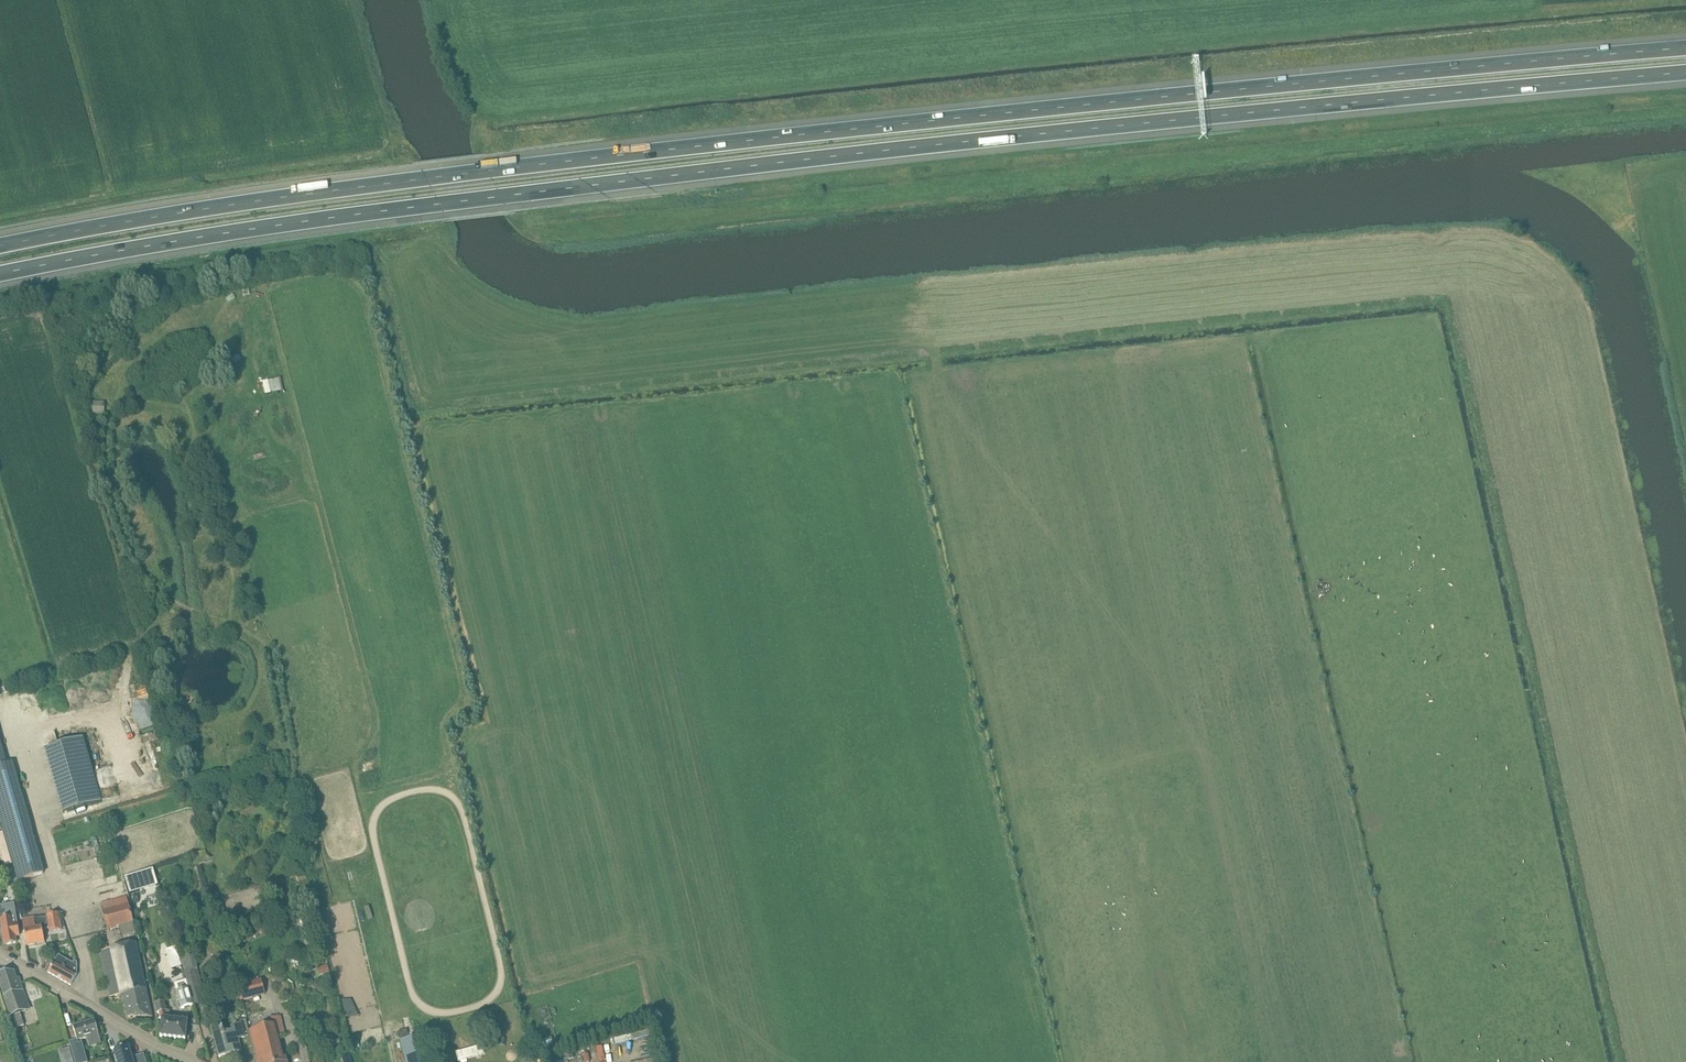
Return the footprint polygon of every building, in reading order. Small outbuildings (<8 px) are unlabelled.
[(83,738),(44,748),(63,813),(101,802),(83,738)] [(18,880),(44,873),(12,763),(6,765),(0,743),(0,817),(18,880)] [(206,850),(192,855),(193,859),(207,855),(206,850)] [(152,869),(125,877),(129,892),(157,884),(152,869)] [(102,910),(107,930),(132,923),(128,904),(126,897),(101,903),(103,910),(102,910)] [(0,906),(0,914),(3,934),(5,945),(16,943),(15,936),(20,935),(18,923),(16,916),(14,903),(0,906)] [(24,929),(27,945),(45,942),(42,930),(49,928),(50,931),(61,929),(59,919),(59,914),(47,916),(40,917),(22,920),(24,929)] [(70,941),(62,942),(64,952),(72,950),(70,941)] [(100,946),(101,951),(110,997),(123,994),(129,1018),(152,1017),(137,944),(108,950),(107,945),(100,946)] [(176,952),(166,955),(170,968),(180,965),(176,952)] [(49,972),(71,985),(77,974),(77,966),(59,955),(49,972)] [(15,1029),(24,1026),(20,1012),(27,1010),(23,997),(25,996),(19,978),(17,978),(15,971),(0,973),(0,985),(15,1029)] [(232,975),(227,975),(223,978),(224,983),(223,983),(221,986),(228,991),(231,988),(235,987),(232,975)] [(186,979),(174,982),(182,1008),(193,1004),(186,979)] [(236,986),(240,1001),(265,995),(261,979),(236,986)] [(160,1013),(159,1019),(162,1019),(160,1037),(185,1040),(187,1029),(187,1022),(182,1021),(169,1020),(170,1010),(167,1010),(164,1002),(155,1004),(158,1013),(160,1013)] [(251,1031),(258,1061),(287,1061),(286,1056),(283,1057),(278,1039),(285,1037),(280,1017),(267,1020),(269,1026),(251,1031)] [(94,1020),(73,1027),(76,1039),(77,1041),(81,1039),(88,1037),(99,1034),(94,1020)] [(240,1025),(231,1028),(232,1032),(223,1034),(222,1027),(212,1029),(216,1047),(219,1057),(231,1054),(232,1056),(242,1054),(238,1040),(250,1037),(246,1020),(239,1022),(240,1025)] [(400,1040),(406,1061),(428,1061),(421,1035),(400,1040)] [(69,1041),(69,1044),(75,1061),(87,1061),(81,1042),(78,1043),(77,1041),(76,1039),(69,1041)] [(114,1052),(117,1061),(146,1061),(144,1054),(136,1056),(136,1058),(132,1059),(129,1047),(114,1052)] [(340,1053),(343,1061),(351,1061),(348,1051),(340,1053)]
